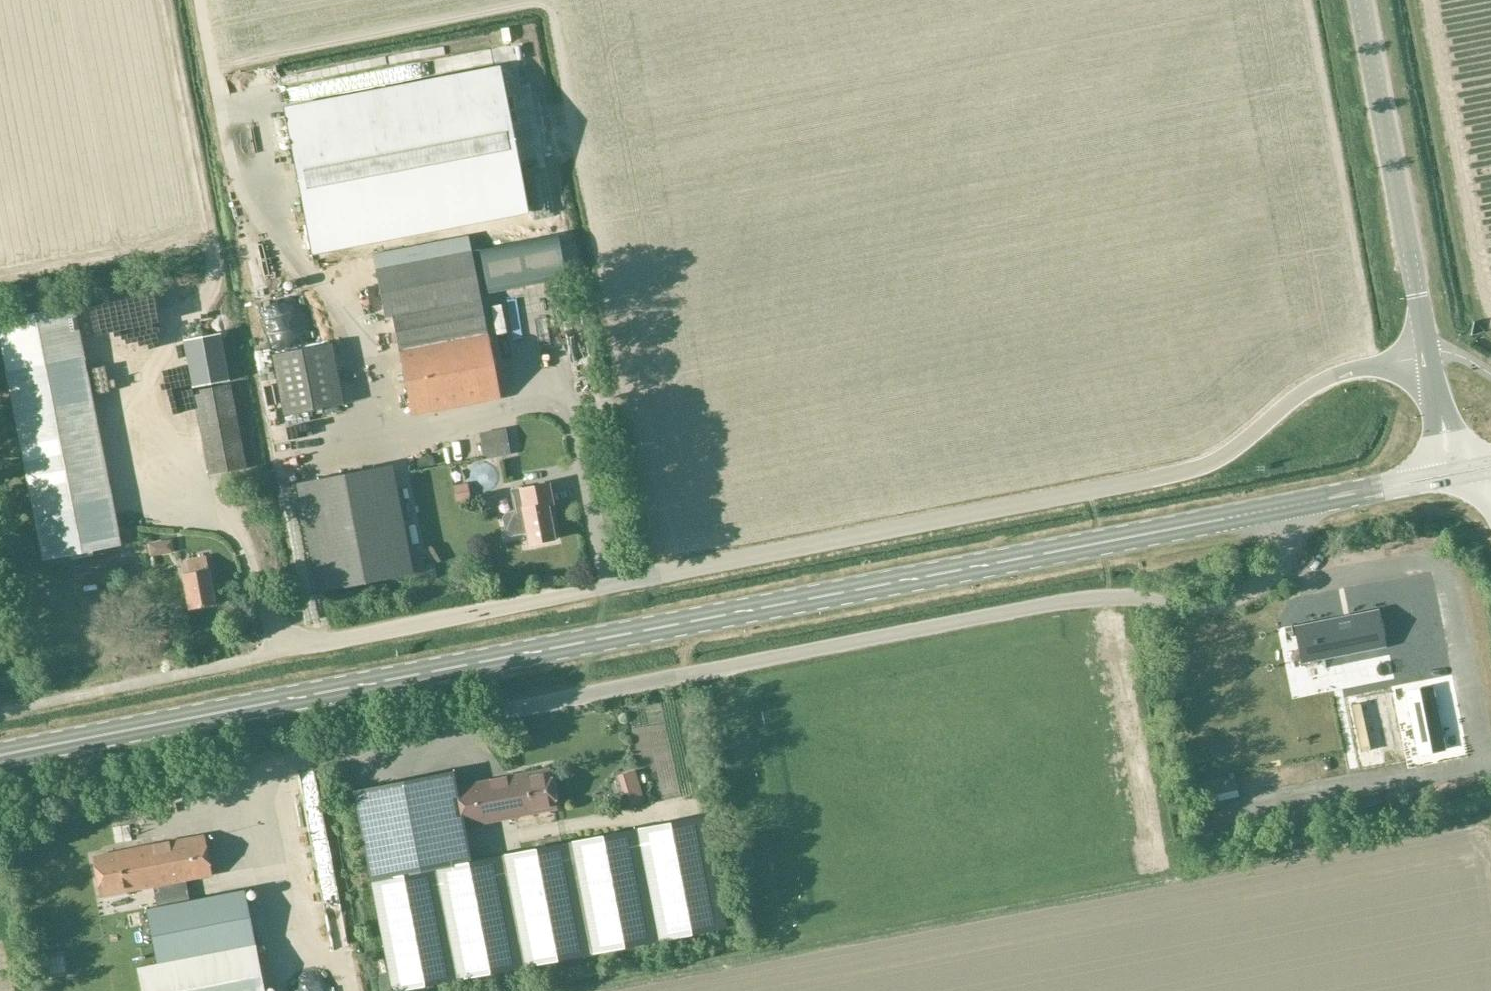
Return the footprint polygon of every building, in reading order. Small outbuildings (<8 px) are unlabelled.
[(498,72),(282,115),(310,253),(525,209),(498,72)] [(558,234),(480,250),(489,295),(567,279),(558,234)] [(413,415),(500,398),(471,251),(376,270),(385,317),(394,316),(413,415)] [(45,560),(117,546),(71,305),(0,319),(0,326),(45,560)] [(184,340),(193,388),(229,381),(220,333),(184,340)] [(272,355),(284,416),(343,405),(331,344),(272,355)] [(586,373),(595,371),(593,357),(583,359),(586,373)] [(209,475),(246,469),(230,384),(193,391),(209,475)] [(506,430),(481,434),(485,458),(510,453),(506,430)] [(298,487),(319,590),(414,571),(393,469),(298,487)] [(526,533),(529,544),(555,539),(548,505),(553,504),(549,484),(519,489),(511,491),(515,510),(515,512),(507,514),(504,518),(506,532),(511,536),(526,533)] [(466,489),(451,491),(453,508),(468,506),(466,489)] [(189,608),(215,603),(208,567),(206,555),(187,559),(189,571),(182,572),(189,608)] [(1378,609),(1371,611),(1372,615),(1357,618),(1356,614),(1349,615),(1349,620),(1336,622),(1335,618),(1293,626),(1294,630),(1296,630),(1296,628),(1309,625),(1316,662),(1386,648),(1378,609)] [(1431,691),(1407,695),(1420,756),(1443,751),(1431,691)] [(463,827),(556,810),(548,770),(456,787),(454,777),(453,773),(354,792),(355,795),(371,880),(389,976),(379,978),(381,990),(401,990),(524,968),(525,978),(559,971),(557,961),(725,930),(703,817),(469,862),(463,827)] [(152,885),(185,879),(211,874),(203,835),(93,856),(101,895),(152,885)] [(255,945),(244,890),(189,900),(185,879),(152,885),(156,907),(146,909),(156,964),(255,945)] [(156,964),(137,967),(141,990),(264,990),(255,945),(156,964)]
